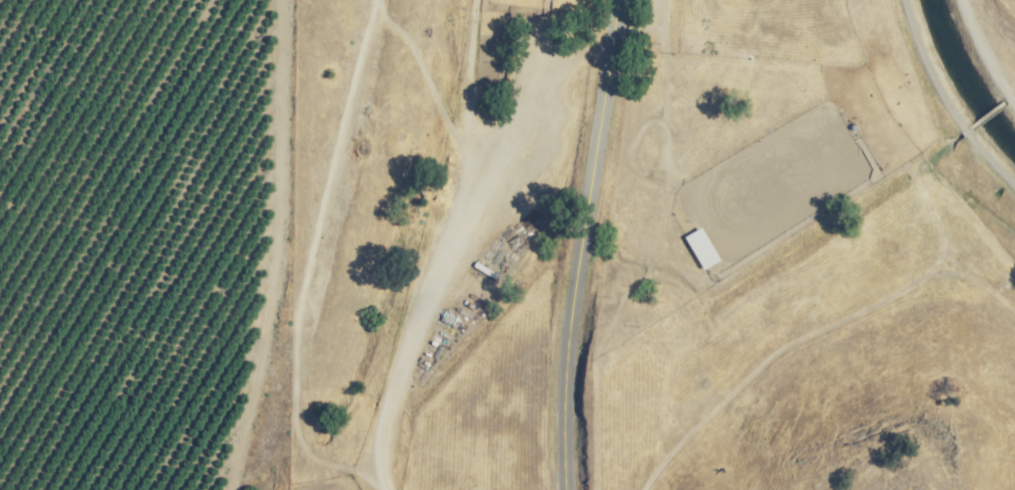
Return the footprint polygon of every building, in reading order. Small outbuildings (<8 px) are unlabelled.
[(682,235),(700,267),(717,258),(699,225),(682,235)]
